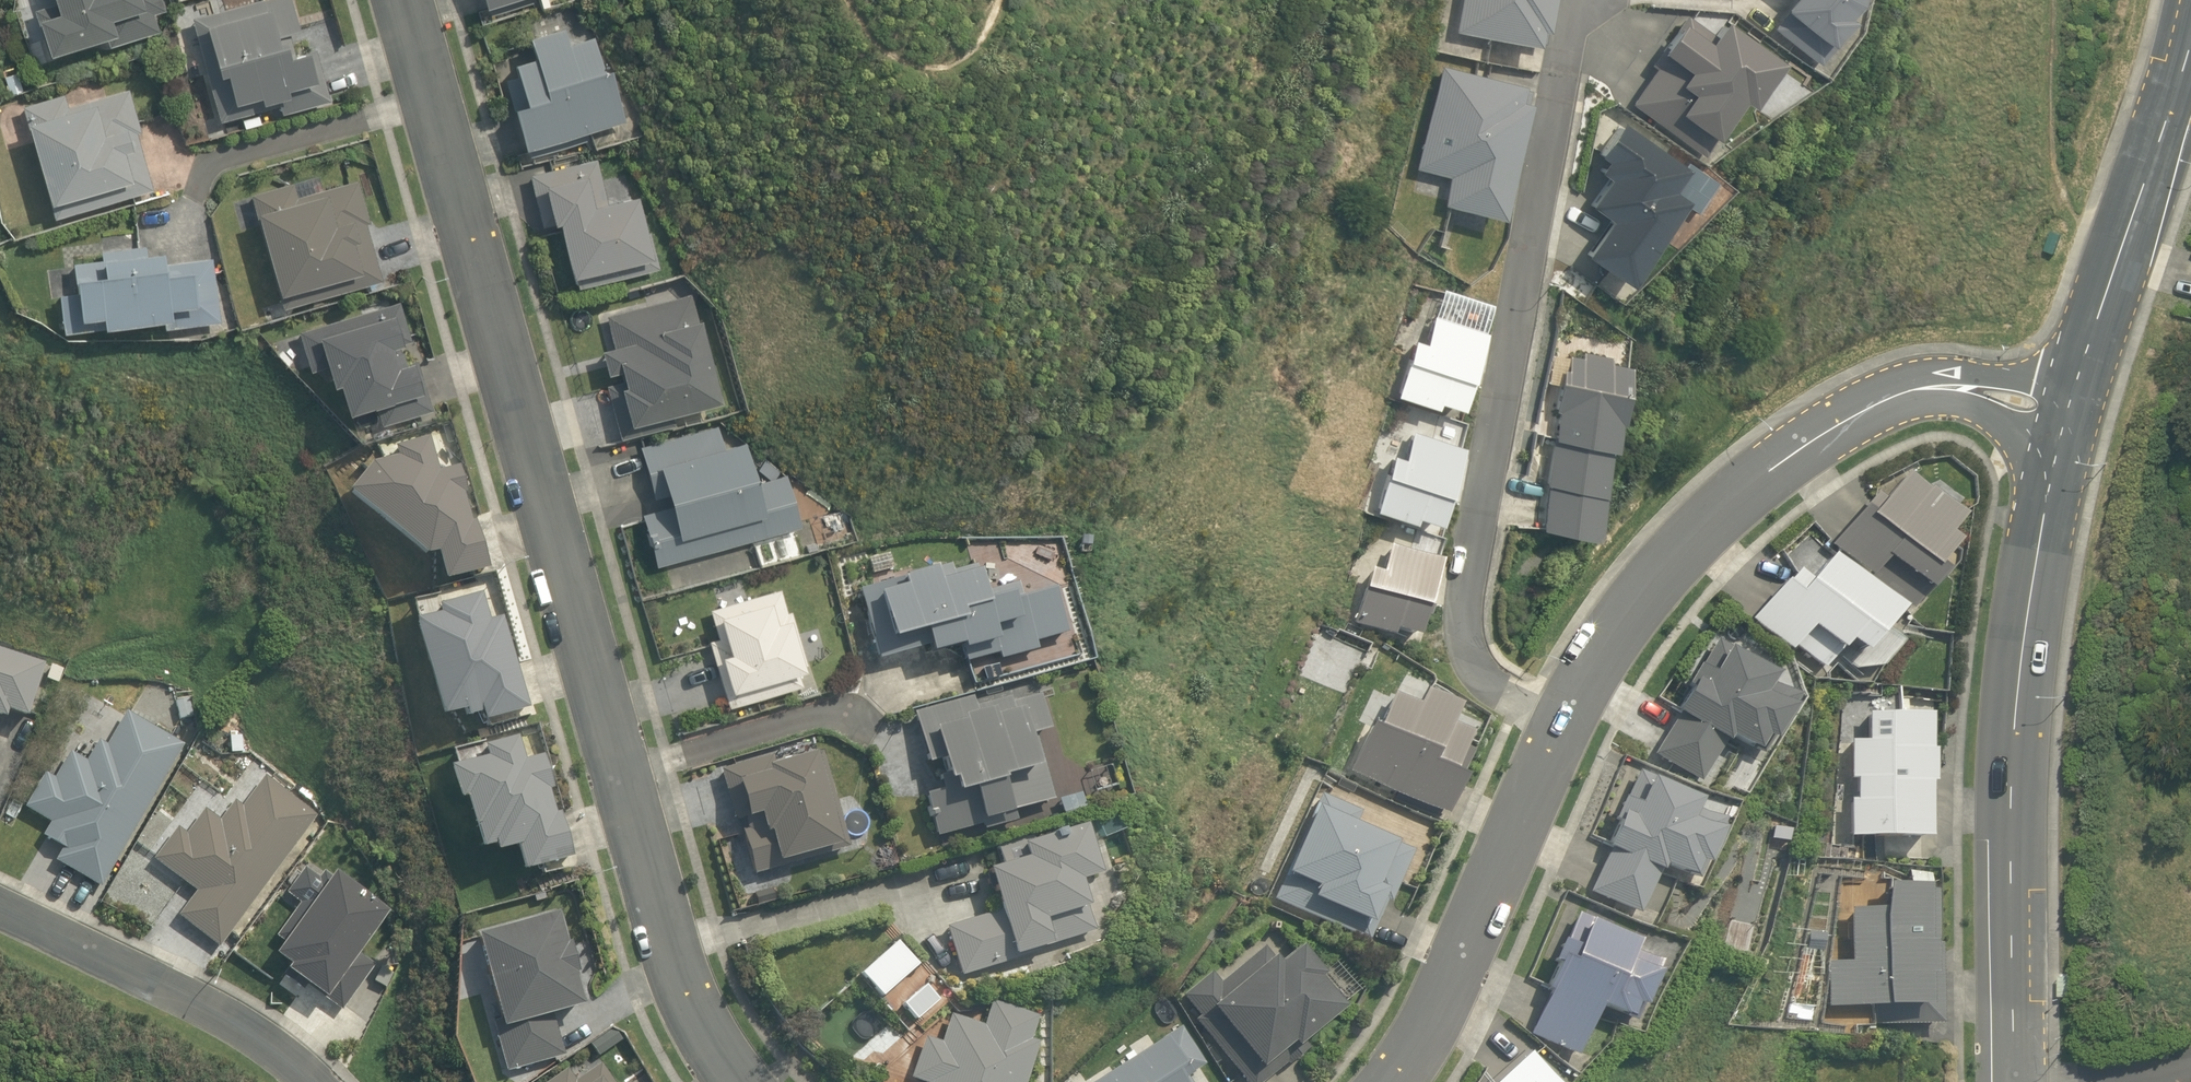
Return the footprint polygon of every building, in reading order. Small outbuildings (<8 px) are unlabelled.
[(60,6),(39,13),(52,53),(109,34),(111,41),(150,29),(144,11),(156,8),(154,0),(58,0),(60,6)] [(288,33),(298,31),(290,0),(257,0),(191,17),(219,121),(263,110),(262,104),(276,100),(280,113),(328,101),(314,49),(294,55),(288,33)] [(483,8),(487,7),(489,14),(534,2),(534,0),(481,0),(483,8)] [(1535,47),(1535,44),(1541,46),(1550,0),(1459,0),(1453,32),(1535,47)] [(1781,10),(1785,13),(1772,29),(1816,65),(1840,35),(1836,32),(1845,20),(1841,18),(1852,4),(1853,0),(1789,0),(1781,10)] [(1701,157),(1739,102),(1748,109),(1781,63),(1721,22),(1711,36),(1684,16),(1648,66),(1654,70),(1628,104),(1701,157)] [(567,44),(563,29),(527,38),(532,59),(512,64),(515,76),(503,79),(521,149),(526,147),(528,156),(588,140),(586,131),(623,122),(609,69),(601,71),(592,38),(567,44)] [(1439,67),(1413,169),(1446,177),(1439,205),(1498,220),(1527,104),(1525,104),(1528,91),(1520,89),(1521,86),(1439,67)] [(139,133),(127,90),(65,107),(62,95),(21,106),(53,218),(151,190),(135,134),(139,133)] [(1623,286),(1683,202),(1669,191),(1684,170),(1617,123),(1594,156),(1601,161),(1594,172),(1604,179),(1585,206),(1606,221),(1581,256),(1623,286)] [(605,203),(595,160),(529,175),(541,226),(557,222),(569,276),(573,276),(575,287),(657,268),(648,232),(643,233),(634,196),(605,203)] [(368,223),(356,181),(295,197),(292,184),(250,195),(280,307),(380,280),(365,224),(368,223)] [(144,255),(143,247),(99,252),(100,261),(72,264),(75,293),(58,295),(62,332),(162,320),(162,328),(217,322),(210,259),(161,264),(160,253),(144,255)] [(718,402),(690,294),(605,316),(613,346),(599,350),(606,375),(619,371),(622,381),(606,385),(619,438),(673,424),(671,414),(718,402)] [(397,302),(297,332),(307,372),(322,367),(328,387),(335,385),(342,415),(374,406),(379,425),(428,410),(414,361),(401,364),(396,345),(408,342),(397,302)] [(1469,375),(1482,332),(1430,316),(1421,344),(1412,340),(1394,397),(1432,409),(1435,403),(1457,410),(1465,386),(1471,388),(1474,377),(1469,375)] [(1537,529),(1587,539),(1604,450),(1607,451),(1611,422),(1614,423),(1625,366),(1606,363),(1607,356),(1580,352),(1579,358),(1567,356),(1564,370),(1560,369),(1552,411),(1555,412),(1542,485),(1545,486),(1537,529)] [(721,446),(715,425),(639,446),(653,498),(663,495),(666,507),(641,514),(655,566),(799,527),(785,475),(753,483),(741,441),(721,446)] [(1446,490),(1460,447),(1409,431),(1400,459),(1390,455),(1372,511),(1411,524),(1413,517),(1435,525),(1443,501),(1450,503),(1453,492),(1446,490)] [(395,457),(368,465),(342,495),(419,559),(432,555),(440,583),(487,570),(473,521),(469,522),(462,493),(465,492),(457,465),(437,472),(427,437),(393,447),(395,457)] [(1923,493),(1904,477),(1882,501),(1874,495),(1829,545),(1905,612),(1938,576),(1931,569),(1952,545),(1942,538),(1958,519),(1925,490),(1923,493)] [(1425,606),(1439,562),(1388,546),(1379,574),(1369,570),(1351,626),(1388,639),(1391,632),(1412,640),(1421,616),(1428,619),(1431,608),(1425,606)] [(1893,613),(1828,558),(1807,581),(1796,571),(1785,584),(1782,582),(1749,620),(1787,653),(1792,647),(1819,671),(1833,655),(1851,671),(1876,670),(1899,644),(1880,629),(1893,613)] [(981,591),(974,565),(950,572),(949,567),(859,590),(877,660),(927,648),(928,654),(961,645),(965,662),(997,654),(999,659),(1036,650),(1034,642),(1065,634),(1053,587),(1020,596),(1017,582),(981,591)] [(785,612),(778,589),(708,609),(717,638),(708,640),(726,705),(801,684),(797,669),(801,668),(800,665),(804,664),(789,611),(785,612)] [(481,722),(527,708),(501,617),(487,620),(480,594),(435,606),(437,614),(408,622),(436,719),(461,712),(463,719),(478,714),(481,722)] [(1773,675),(1716,641),(1700,669),(1696,667),(1685,687),(1687,689),(1673,714),(1677,716),(1653,755),(1698,783),(1722,743),(1724,744),(1728,739),(1752,754),(1752,753),(1758,757),(1766,744),(1793,698),(1768,684),(1773,675)] [(42,665),(0,652),(0,718),(3,719),(5,712),(25,718),(42,665)] [(1441,818),(1471,752),(1460,747),(1466,735),(1446,727),(1455,707),(1424,692),(1417,706),(1392,694),(1376,728),(1369,725),(1347,773),(1441,818)] [(1046,730),(1037,695),(1008,703),(1007,697),(973,707),(970,697),(913,713),(927,763),(939,760),(943,775),(937,777),(940,790),(923,795),(934,837),(981,825),(982,829),(1014,820),(1011,812),(1052,801),(1034,734),(1046,730)] [(179,719),(192,717),(188,699),(176,701),(179,719)] [(158,731),(125,712),(106,745),(98,740),(86,762),(69,752),(54,778),(44,773),(24,808),(51,823),(43,837),(62,848),(55,860),(101,887),(183,745),(174,739),(180,729),(164,720),(158,731)] [(1846,839),(1924,840),(1926,785),(1930,785),(1930,753),(1926,753),(1927,716),(1866,714),(1865,742),(1848,742),(1847,781),(1853,781),(1852,801),(1846,801),(1846,839)] [(571,858),(558,813),(554,813),(547,789),(551,788),(542,754),(523,760),(516,736),(481,746),(485,758),(442,770),(452,804),(458,802),(467,831),(468,830),(474,853),(488,849),(490,855),(512,849),(519,873),(571,858)] [(229,755),(243,754),(241,740),(227,742),(229,755)] [(848,848),(821,751),(772,764),(770,756),(719,770),(733,821),(742,818),(745,828),(740,829),(753,874),(848,848)] [(1698,798),(1638,772),(1625,801),(1621,799),(1611,822),(1615,823),(1603,850),(1606,851),(1588,894),(1637,915),(1656,873),(1657,874),(1660,868),(1693,883),(1720,821),(1693,809),(1698,798)] [(317,815),(264,776),(241,806),(234,801),(218,821),(203,810),(185,834),(176,828),(153,859),(196,891),(177,915),(219,946),(317,815)] [(1360,813),(1318,795),(1272,901),(1365,943),(1384,903),(1388,904),(1411,852),(1353,827),(1360,813)] [(1011,957),(1091,932),(1076,883),(1097,877),(1082,827),(1058,834),(1058,833),(1049,835),(1050,836),(1032,841),(1031,837),(995,847),(1001,867),(983,872),(996,912),(944,928),(959,977),(1012,960),(1011,957)] [(387,912),(332,873),(305,911),(298,906),(276,936),(283,941),(274,954),(288,965),(281,976),(301,990),(305,984),(341,1011),(374,965),(357,953),(387,912)] [(1871,1026),(1939,1026),(1941,944),(1938,944),(1936,891),(1923,891),(1923,888),(1880,888),(1879,909),(1848,909),(1848,963),(1826,963),(1825,1008),(1871,1009),(1871,1026)] [(508,1070),(562,1056),(552,1019),(588,1009),(562,910),(472,934),(508,1070)] [(1547,994),(1528,1036),(1576,1058),(1597,1009),(1633,1024),(1658,963),(1632,951),(1636,940),(1576,914),(1563,944),(1560,942),(1550,964),(1554,966),(1542,992),(1547,994)] [(1340,1011),(1316,981),(1320,978),(1296,948),(1276,965),(1261,948),(1217,984),(1209,974),(1180,997),(1198,1018),(1193,1022),(1242,1081),(1263,1081),(1284,1065),(1286,1066),(1307,1049),(1301,1042),(1340,1011)] [(1036,1044),(1027,1041),(1036,1018),(991,1002),(982,1027),(950,1016),(940,1044),(923,1038),(909,1079),(917,1081),(1022,1081),(1036,1044)] [(1178,1029),(1094,1081),(1188,1081),(1184,1077),(1202,1066),(1178,1029)] [(1529,1054),(1497,1081),(1554,1081),(1529,1054)] [(598,1063),(573,1081),(566,1070),(548,1081),(611,1081),(598,1063)]
